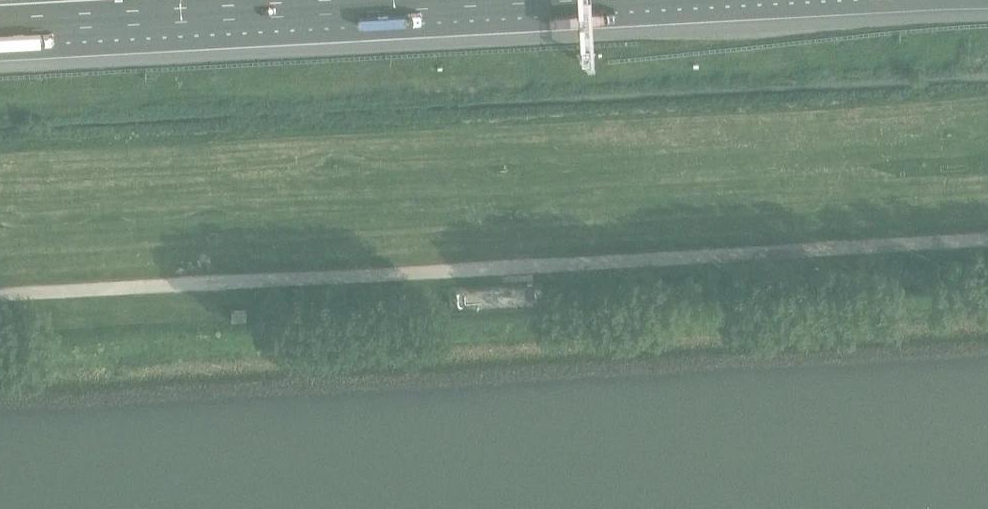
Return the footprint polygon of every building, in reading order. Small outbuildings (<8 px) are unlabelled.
[(247,320),(246,311),(231,312),(232,321),(247,320)]
